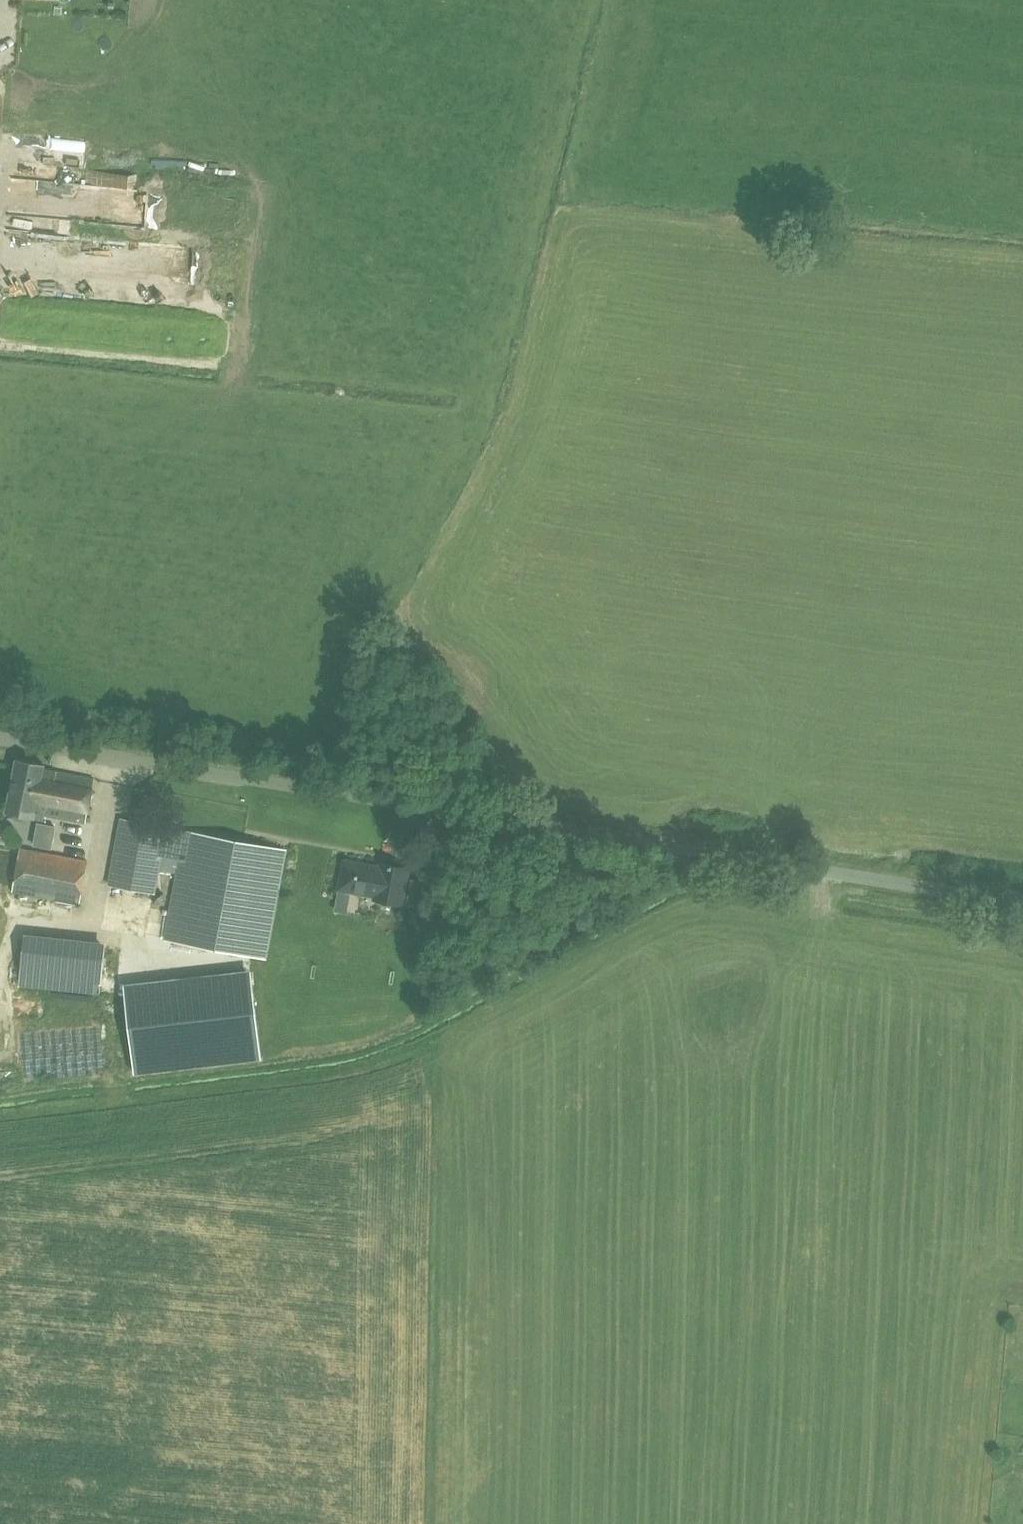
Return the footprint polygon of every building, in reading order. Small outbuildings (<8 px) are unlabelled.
[(45,814),(86,822),(94,779),(45,770),(45,766),(17,761),(7,812),(44,819),(45,814)] [(165,939),(267,958),(287,850),(122,819),(109,885),(155,894),(162,857),(179,859),(165,939)] [(13,892),(80,905),(88,861),(21,848),(13,892)] [(374,899),(403,905),(410,870),(382,864),(381,868),(345,861),(340,889),(375,896),(374,899)] [(106,941),(25,935),(22,986),(102,993),(106,941)] [(126,994),(134,1069),(264,1056),(256,980),(126,994)]
